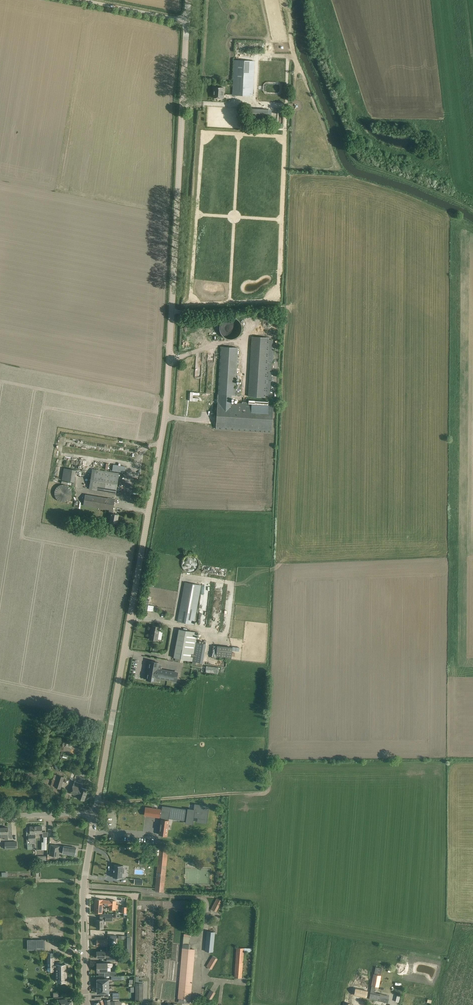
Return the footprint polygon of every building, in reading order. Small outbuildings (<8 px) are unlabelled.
[(234,60),(233,95),(253,96),(254,61),(234,60)] [(213,98),(221,98),(221,94),(224,94),(224,88),(214,87),(213,98)] [(267,119),(267,109),(252,108),(251,118),(267,119)] [(226,335),(227,339),(242,335),(238,317),(219,322),(222,336),(226,335)] [(252,337),(248,396),(256,396),(260,397),(265,397),(265,395),(270,395),(272,362),(273,362),(274,348),(273,348),(273,340),(269,340),(269,338),(252,337)] [(221,352),(218,394),(219,394),(223,394),(231,395),(235,395),(238,348),(226,347),(221,347),(221,352)] [(198,401),(198,398),(193,398),(193,395),(199,395),(199,393),(193,392),(190,392),(190,401),(198,401)] [(217,416),(216,429),(272,432),(273,405),(270,405),(270,401),(260,400),(260,397),(256,396),(256,403),(260,404),(260,405),(231,403),(231,398),(231,395),(223,394),(219,394),(219,397),(219,402),(218,402),(217,414),(217,416)] [(112,464),(111,470),(123,472),(124,466),(112,464)] [(76,471),(64,468),(62,480),(73,482),(76,471)] [(89,489),(111,493),(116,493),(119,473),(92,469),(89,489)] [(54,493),(55,495),(55,497),(56,498),(57,500),(59,501),(61,502),(63,502),(65,502),(67,501),(68,501),(69,499),(71,498),(71,496),(72,494),(72,492),(71,490),(70,488),(69,487),(68,486),(67,485),(65,485),(63,484),(61,485),(59,485),(57,487),(56,488),(55,490),(55,492),(54,493)] [(110,522),(112,523),(117,523),(118,515),(112,514),(115,499),(85,494),(83,505),(109,510),(108,515),(111,515),(110,522)] [(183,559),(182,561),(182,564),(182,566),(183,569),(185,571),(187,572),(190,572),(192,572),(195,571),(197,570),(198,567),(199,565),(199,562),(198,560),(196,558),(194,556),(192,556),(189,555),(187,556),(185,557),(183,559)] [(185,582),(178,621),(194,624),(201,585),(185,582)] [(157,641),(158,640),(161,640),(161,635),(158,635),(160,627),(152,625),(149,639),(157,641)] [(179,629),(174,658),(182,659),(182,662),(185,662),(186,660),(192,661),(194,654),(196,642),(198,632),(179,629)] [(231,660),(232,651),(239,652),(240,647),(233,647),(232,647),(217,646),(216,658),(231,660)] [(159,663),(150,661),(148,669),(147,672),(148,672),(147,680),(156,681),(157,678),(176,682),(178,672),(158,669),(159,663)] [(205,672),(218,674),(219,667),(207,665),(205,672)] [(55,786),(55,787),(60,788),(64,777),(59,775),(57,780),(53,779),(51,785),(55,786)] [(83,784),(75,781),(70,793),(78,796),(77,798),(84,800),(88,790),(81,788),(83,784)] [(170,811),(145,808),(144,815),(159,817),(161,817),(162,818),(161,820),(159,835),(167,835),(170,811)] [(30,833),(26,833),(27,844),(36,843),(35,833),(42,833),(42,826),(30,826),(30,833)] [(1,838),(5,837),(5,840),(8,839),(8,833),(8,832),(8,827),(0,828),(1,838)] [(51,845),(50,850),(50,854),(59,856),(59,850),(63,850),(63,854),(75,855),(76,847),(64,846),(64,847),(51,845)] [(118,864),(114,864),(113,877),(117,877),(118,878),(118,877),(122,877),(122,872),(124,872),(124,868),(123,868),(123,865),(119,865),(119,864),(118,864)] [(216,911),(222,900),(217,898),(211,909),(216,911)] [(109,905),(109,909),(115,910),(116,901),(95,899),(94,912),(102,913),(103,904),(109,905)] [(113,921),(112,916),(112,914),(100,914),(100,920),(96,920),(96,928),(103,928),(103,921),(113,921)] [(215,932),(207,931),(205,951),(213,952),(215,932)] [(107,940),(97,939),(97,942),(95,942),(95,945),(97,945),(97,946),(107,946),(107,948),(111,948),(112,941),(116,941),(117,936),(109,935),(109,939),(107,939),(107,940)] [(178,998),(190,999),(194,949),(190,949),(191,944),(183,943),(178,998)] [(234,977),(235,977),(242,978),(244,948),(236,947),(234,977)] [(46,958),(42,958),(42,967),(48,967),(48,973),(54,973),(54,968),(56,968),(56,970),(57,982),(67,982),(66,973),(66,964),(62,964),(62,962),(56,962),(56,964),(54,964),(54,955),(46,955),(46,958)] [(206,966),(212,969),(218,959),(212,956),(206,966)] [(107,963),(97,963),(97,971),(99,971),(99,976),(116,975),(116,971),(110,971),(107,971),(107,967),(113,967),(113,963),(107,963)] [(382,984),(383,978),(377,976),(375,984),(373,983),(371,991),(374,991),(374,993),(381,994),(382,991),(385,992),(387,985),(382,984)] [(367,991),(356,988),(354,995),(366,997),(367,991)] [(216,993),(211,990),(204,1000),(209,1003),(216,993)]
